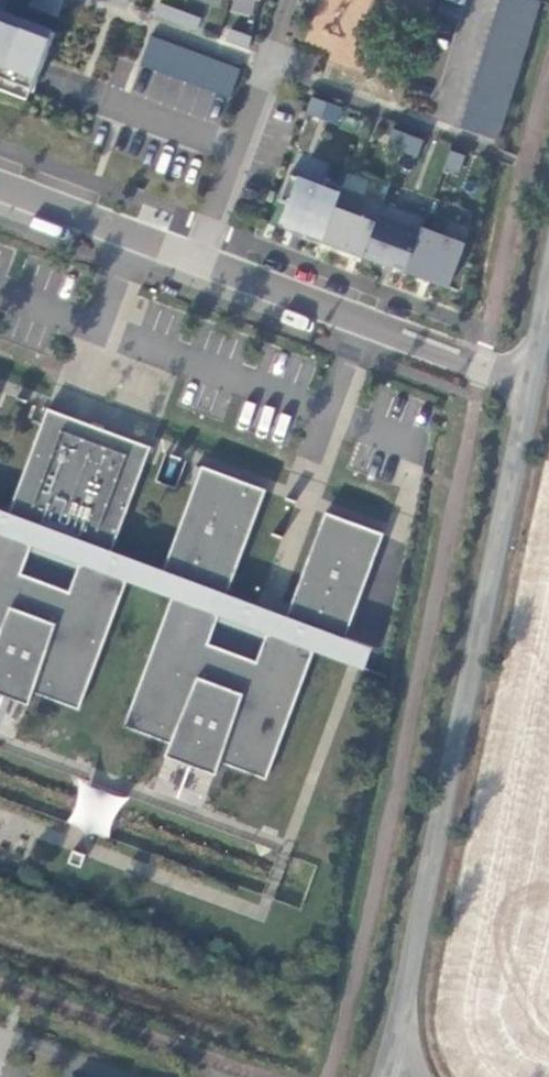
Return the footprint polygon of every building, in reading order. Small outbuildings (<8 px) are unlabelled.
[(57,0),(26,0),(24,5),(51,15),(57,0)] [(455,128),(492,138),(534,0),(493,0),(455,128)] [(195,17),(154,2),(149,13),(191,29),(195,17)] [(26,91),(39,58),(36,57),(46,31),(0,13),(0,81),(26,91)] [(245,36),(225,28),(220,40),(243,48),(245,36)] [(336,124),(341,107),(311,97),(306,114),(336,124)] [(415,161),(422,139),(393,129),(386,151),(415,161)] [(450,150),(442,169),(457,175),(465,156),(450,150)] [(335,185),(318,178),(316,185),(282,172),(272,199),(280,202),(274,219),(277,225),(298,233),(296,237),(314,244),(315,240),(334,188),(335,185)] [(375,204),(334,188),(315,240),(356,255),(375,204)] [(417,218),(376,202),(375,204),(356,255),(397,271),(414,227),(417,218)] [(461,227),(443,220),(437,236),(414,227),(397,271),(440,287),(457,243),(455,242),(461,227)] [(342,643),(382,537),(324,516),(284,620),(225,598),(264,493),(200,470),(161,574),(110,555),(149,450),(45,412),(6,517),(0,515),(0,699),(26,708),(31,696),(77,712),(125,583),(171,599),(122,729),(168,747),(163,759),(213,778),(218,765),(264,783),(313,653),(314,653),(320,635),(342,643)] [(0,707),(0,736),(4,737),(14,712),(0,707)] [(77,854),(65,849),(61,861),(73,866),(77,854)]
